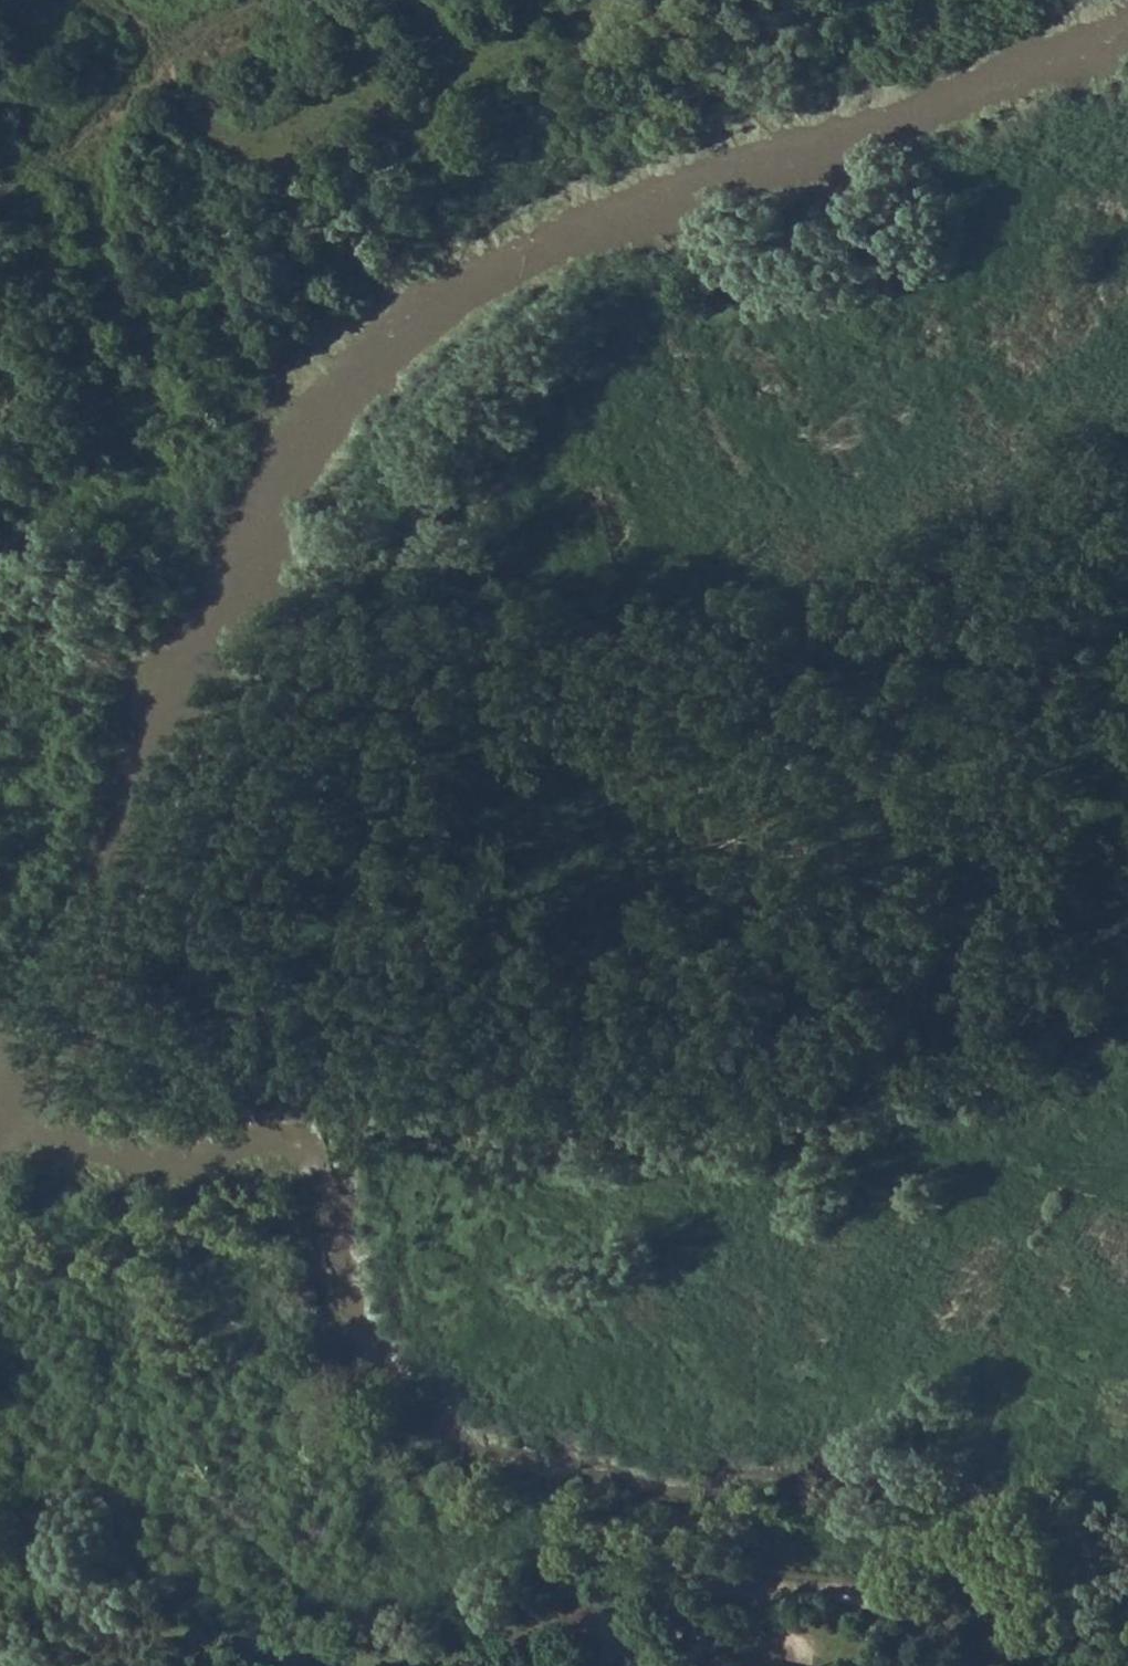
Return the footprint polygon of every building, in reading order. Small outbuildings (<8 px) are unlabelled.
[(742,1623),(741,1629),(753,1630),(753,1626),(753,1624),(752,1622),(748,1620),(744,1620),(742,1623)]
